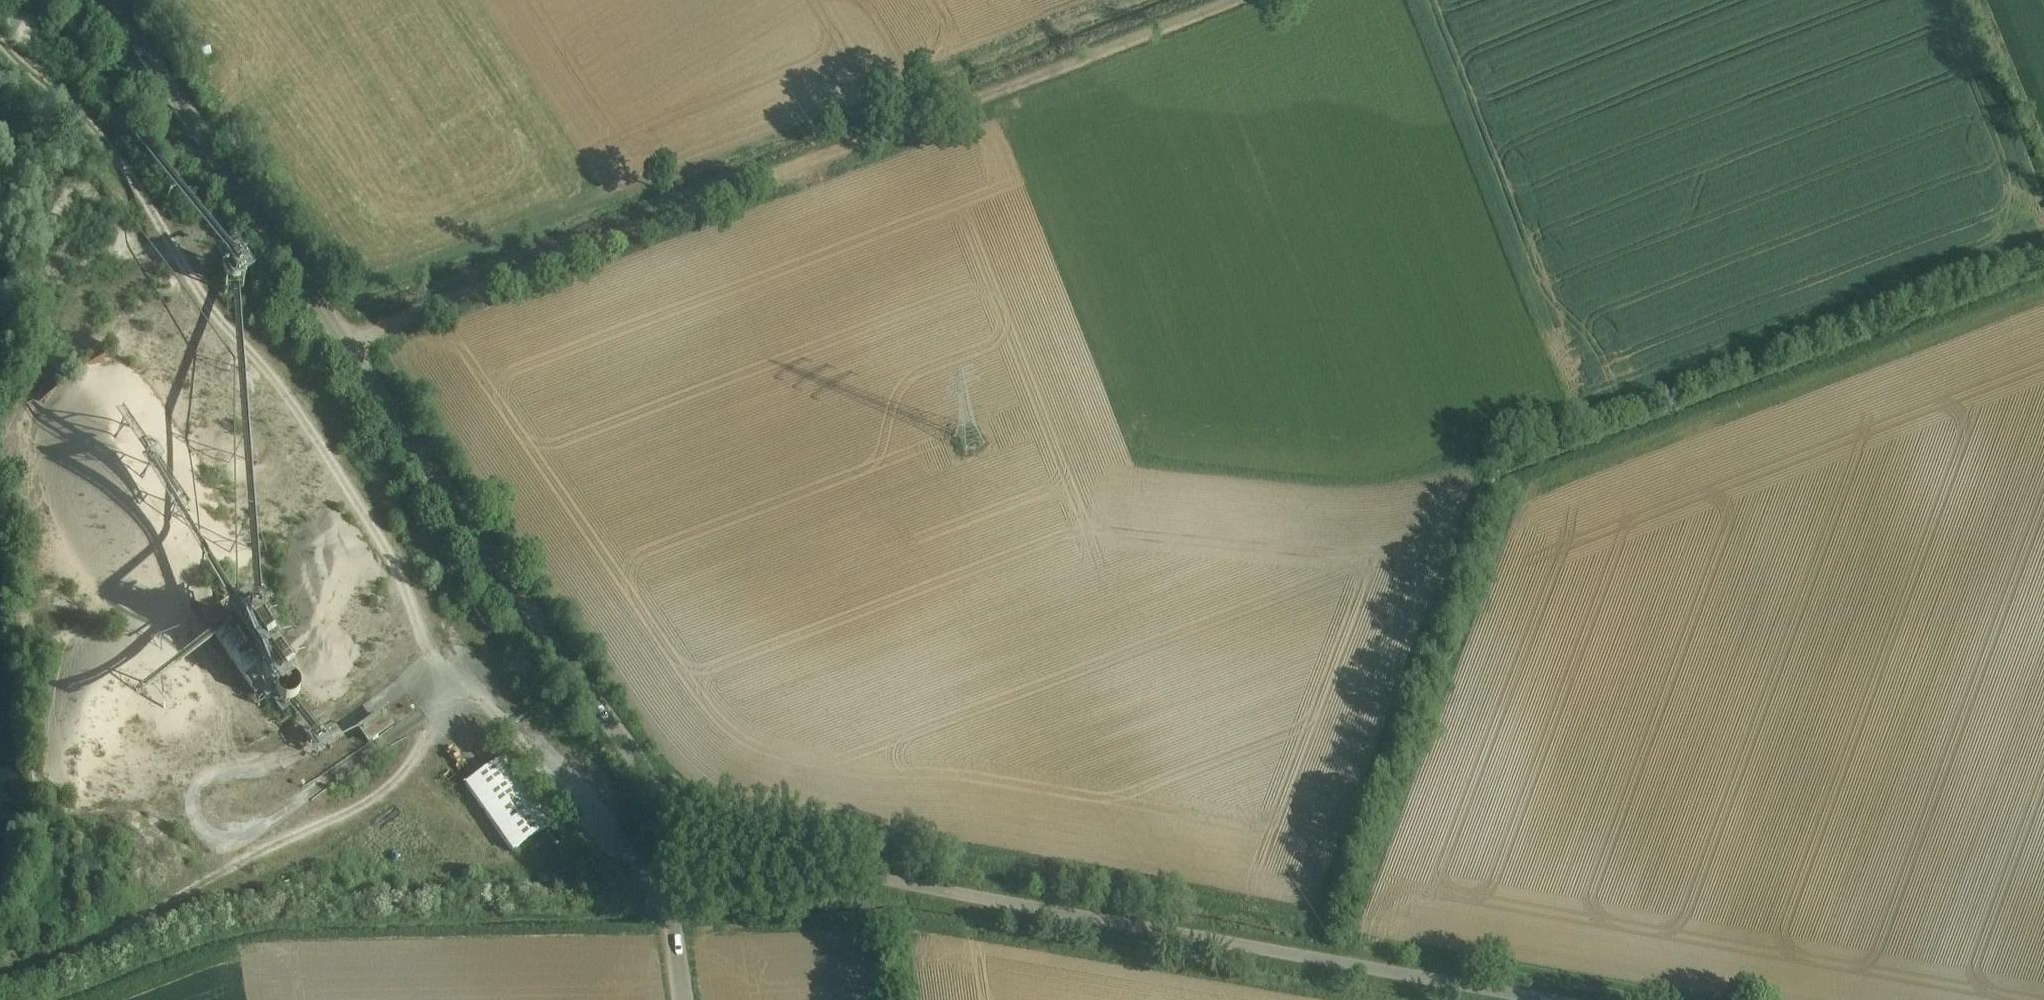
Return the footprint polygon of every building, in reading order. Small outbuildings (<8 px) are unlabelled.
[(373,745),(399,728),(389,712),(363,729),(373,745)] [(503,762),(466,787),(512,853),(549,828),(503,762)]
